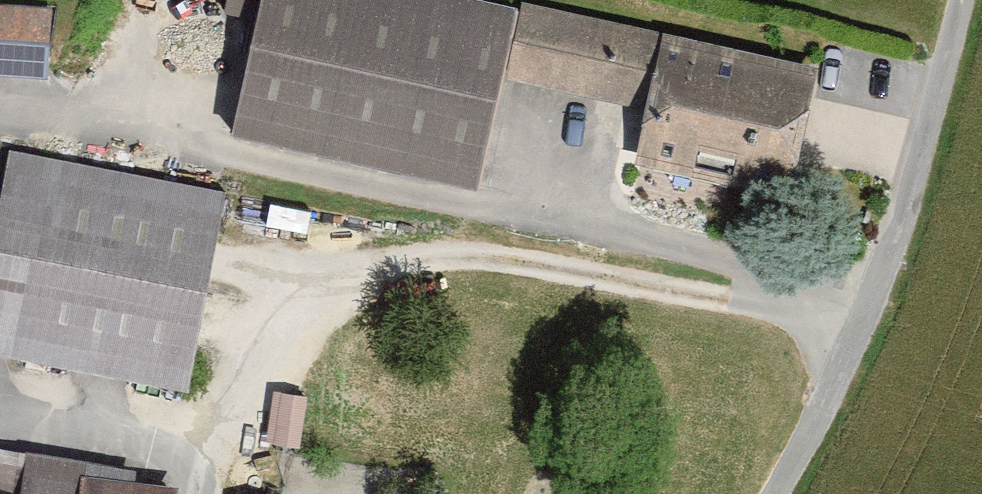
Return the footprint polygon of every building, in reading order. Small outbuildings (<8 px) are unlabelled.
[(424,0),(270,0),(240,149),(485,198),(508,89),(522,20),(424,0)] [(0,17),(0,85),(49,88),(53,20),(0,17)] [(803,205),(828,82),(522,20),(508,89),(655,118),(644,172),(803,205)] [(3,158),(0,172),(0,365),(193,401),(231,201),(3,158)] [(0,464),(0,493),(135,493),(129,493),(131,480),(0,464)]
